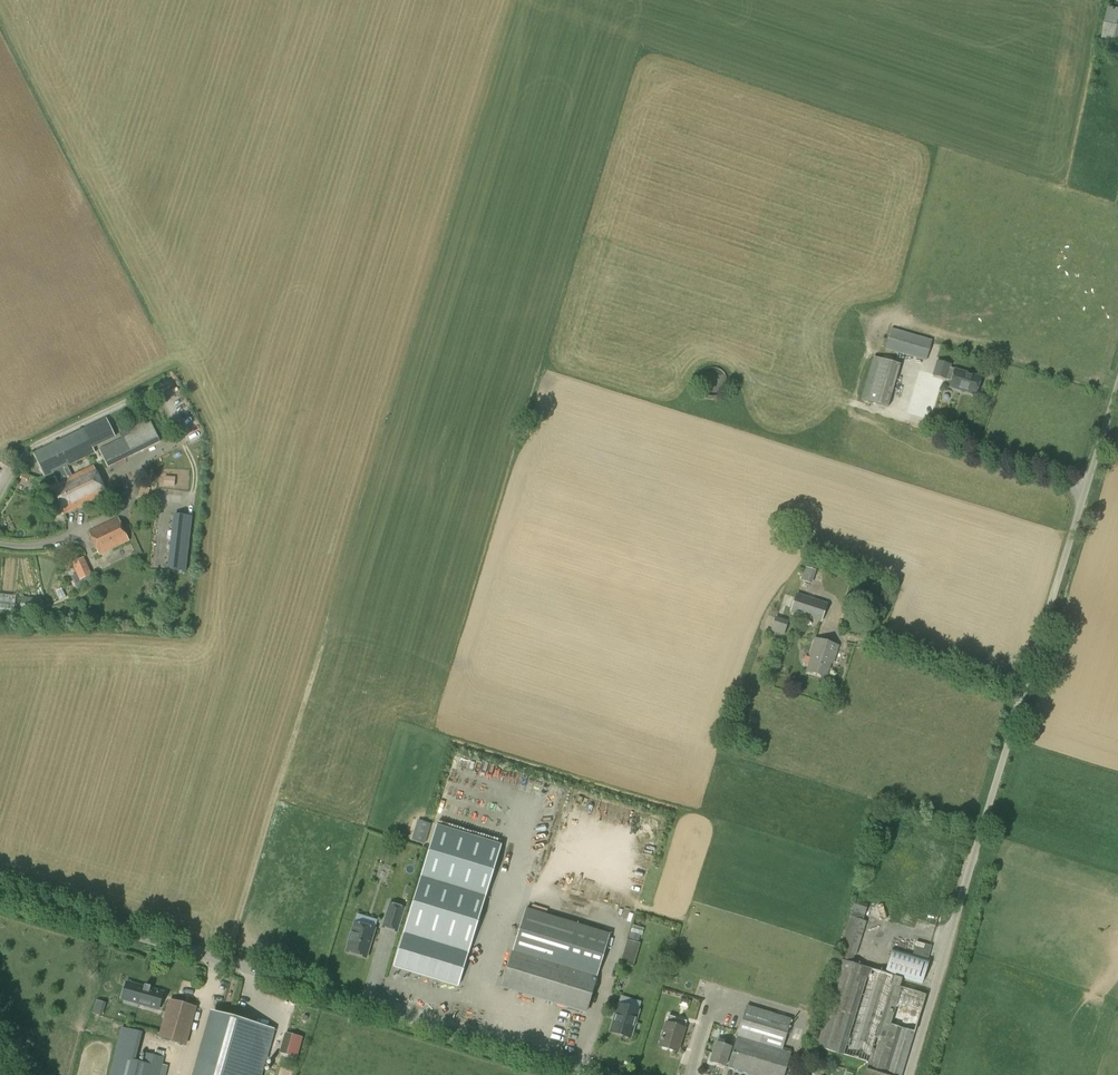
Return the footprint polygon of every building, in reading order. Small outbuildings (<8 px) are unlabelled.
[(1108,7),(1101,42),(1117,45),(1117,9),(1108,7)] [(926,361),(932,340),(891,329),(886,350),(926,361)] [(809,341),(810,336),(801,333),(799,338),(809,341)] [(825,334),(822,344),(846,350),(848,340),(825,334)] [(790,351),(793,341),(783,337),(779,347),(790,351)] [(847,355),(844,364),(856,368),(858,359),(847,355)] [(888,407),(900,364),(873,357),(861,400),(888,407)] [(976,396),(981,377),(955,370),(950,368),(951,365),(936,360),(932,376),(946,380),(951,382),(949,388),(976,396)] [(712,396),(714,396),(717,396),(719,395),(721,394),(723,392),(725,390),(726,388),(726,385),(727,383),(727,381),(726,378),(726,376),(724,374),(723,372),(721,370),(719,369),(716,368),(714,368),(712,368),(709,368),(707,369),(705,370),(703,371),(701,373),(700,375),(699,377),(698,380),(698,382),(698,385),(699,387),(700,389),(701,391),(703,393),(705,394),(707,395),(710,396),(712,396)] [(808,379),(818,383),(821,376),(810,372),(808,379)] [(115,438),(106,418),(105,419),(83,429),(69,436),(32,453),(44,478),(53,473),(55,477),(58,484),(56,485),(50,487),(64,515),(69,513),(89,503),(107,495),(101,483),(94,467),(72,477),(69,471),(67,467),(69,466),(95,453),(93,448),(115,438)] [(99,450),(107,468),(139,452),(131,435),(99,450)] [(174,487),(175,478),(164,477),(163,486),(174,487)] [(192,517),(173,515),(172,527),(190,529),(192,517)] [(99,556),(129,541),(120,522),(118,517),(88,532),(99,556)] [(190,529),(172,527),(170,540),(189,542),(190,529)] [(189,542),(170,540),(169,553),(188,555),(189,542)] [(36,549),(43,598),(58,595),(51,547),(36,549)] [(188,555),(169,553),(168,566),(186,568),(188,555)] [(6,557),(3,603),(18,604),(20,558),(6,557)] [(72,563),(75,572),(87,566),(84,558),(72,563)] [(805,566),(803,580),(811,581),(814,567),(805,566)] [(821,623),(827,603),(796,593),(790,613),(821,623)] [(33,608),(40,605),(36,595),(29,598),(33,608)] [(833,664),(838,646),(815,639),(809,657),(811,657),(807,671),(826,678),(831,663),(833,664)] [(417,820),(411,840),(425,844),(431,824),(424,822),(417,820)] [(458,985),(502,842),(438,822),(394,966),(458,985)] [(507,879),(493,874),(490,883),(503,888),(507,879)] [(855,956),(866,921),(862,920),(865,912),(867,904),(854,900),(837,957),(852,962),(854,956),(855,956)] [(398,933),(406,908),(389,902),(381,928),(398,933)] [(585,1013),(609,935),(526,909),(502,988),(585,1013)] [(366,958),(375,929),(354,923),(351,933),(349,934),(347,940),(349,942),(346,952),(366,958)] [(633,965),(640,943),(627,939),(620,961),(633,965)] [(927,959),(931,946),(909,939),(905,952),(927,959)] [(922,984),(929,960),(891,949),(885,973),(922,984)] [(838,960),(812,1046),(844,1056),(870,969),(838,960)] [(926,995),(899,987),(901,979),(896,977),(870,1063),(868,1063),(865,1074),(902,1074),(926,995)] [(134,983),(128,1003),(159,1011),(164,992),(151,988),(152,987),(146,986),(134,983)] [(196,1009),(170,1001),(170,1002),(168,1006),(167,1011),(159,1037),(185,1045),(196,1009)] [(456,1015),(465,1017),(469,1005),(459,1002),(456,1015)] [(473,1017),(484,1017),(484,1004),(473,1004),(473,1017)] [(630,1038),(638,1010),(618,1004),(615,1017),(617,1017),(612,1033),(630,1038)] [(791,1051),(782,1047),(790,1021),(746,1007),(728,1067),(754,1074),(783,1074),(791,1051)] [(492,1022),(499,1025),(504,1010),(496,1008),(492,1022)] [(214,1013),(196,1074),(261,1074),(274,1030),(214,1013)] [(677,1053),(685,1029),(673,1025),(675,1018),(668,1016),(659,1047),(677,1053)] [(573,1025),(571,1030),(583,1034),(585,1028),(573,1025)] [(135,1061),(142,1032),(122,1027),(110,1074),(159,1074),(163,1057),(145,1053),(143,1063),(135,1061)] [(295,1058),(301,1037),(288,1033),(282,1054),(295,1058)] [(730,1048),(732,1042),(725,1039),(723,1046),(716,1043),(710,1062),(725,1067),(731,1048),(730,1048)]
